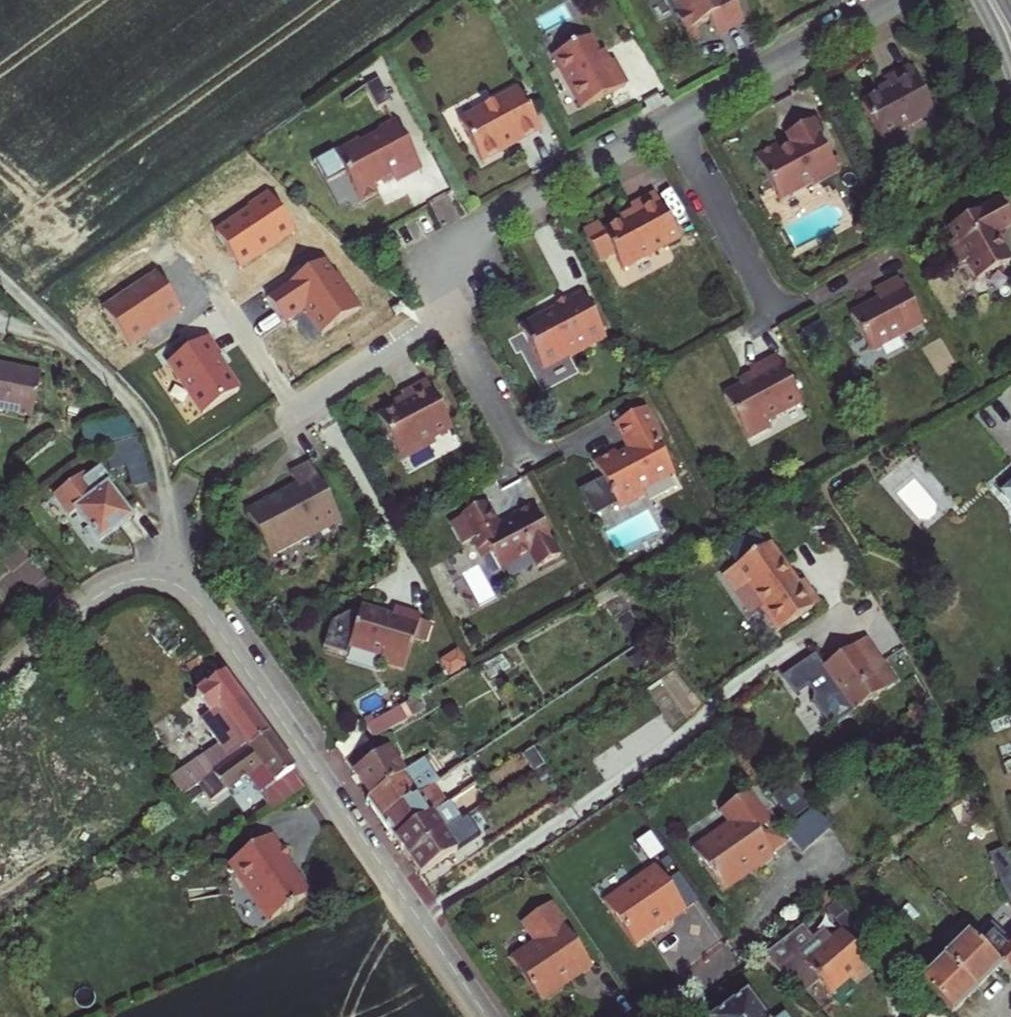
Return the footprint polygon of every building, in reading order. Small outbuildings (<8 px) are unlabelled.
[(673,13),(678,10),(673,0),(666,0),(673,13)] [(673,13),(670,14),(680,33),(688,29),(696,25),(704,21),(712,37),(739,23),(727,0),(673,0),(678,10),(673,13)] [(694,41),(688,29),(680,33),(686,45),(694,41)] [(599,97),(620,86),(607,62),(599,66),(583,37),(547,56),(574,110),(599,97)] [(931,104),(912,67),(887,80),(891,88),(883,92),(863,103),(878,132),(931,104)] [(535,131),(512,89),(453,121),(475,162),(496,151),(494,149),(502,145),(509,141),(510,144),(535,131)] [(819,133),(812,119),(785,134),(791,145),(784,148),(779,151),(776,144),(754,155),(778,201),(811,183),(813,187),(837,174),(816,134),(819,133)] [(394,185),(419,172),(394,123),(375,133),(378,137),(359,147),(357,142),(331,156),(330,153),(313,162),(324,184),(342,175),(357,205),(375,195),(370,186),(374,184),(379,182),(381,186),(392,181),(394,185)] [(679,237),(654,190),(629,204),(633,212),(626,216),(602,229),(598,222),(584,229),(599,259),(614,251),(622,267),(679,237)] [(214,232),(240,271),(296,234),(268,192),(248,205),(250,208),(214,232)] [(1003,208),(984,218),(983,216),(968,223),(969,226),(950,237),(956,249),(952,251),(963,271),(967,269),(977,288),(1010,272),(1010,269),(997,242),(1010,235),(1010,223),(1009,219),(1003,208)] [(304,313),(320,337),(362,310),(329,259),(266,300),(283,327),(304,313)] [(392,281),(402,276),(395,263),(386,268),(392,281)] [(100,310),(128,351),(182,314),(154,273),(100,310)] [(925,333),(901,288),(877,300),(881,309),(868,315),(852,324),(872,361),(925,333)] [(605,335),(582,289),(568,296),(566,292),(553,299),(550,311),(545,313),(540,316),(536,315),(519,325),(540,364),(575,346),(577,349),(605,335)] [(206,340),(165,367),(200,418),(240,391),(206,340)] [(799,406),(776,361),(751,375),(754,382),(745,387),(724,398),(748,442),(766,432),(762,425),(799,406)] [(0,367),(0,413),(32,420),(41,376),(0,367)] [(456,431),(430,383),(406,395),(411,404),(403,408),(382,419),(406,464),(438,447),(436,442),(456,431)] [(660,441),(665,438),(648,407),(618,423),(632,449),(626,452),(621,455),(619,450),(598,461),(607,478),(584,491),(597,514),(620,502),(623,509),(648,495),(645,489),(677,472),(660,441)] [(135,472),(135,451),(119,450),(119,471),(135,472)] [(346,521),(315,465),(296,475),(302,487),(294,491),(251,514),(276,560),(312,537),(313,539),(346,521)] [(135,521),(109,493),(113,488),(99,472),(86,485),(83,481),(56,506),(74,525),(80,519),(107,547),(118,537),(135,521)] [(1010,507),(1010,480),(998,491),(1010,507)] [(562,559),(534,508),(518,516),(516,524),(512,526),(505,524),(500,527),(487,505),(462,518),(476,545),(484,540),(489,548),(501,572),(532,555),(540,570),(562,559)] [(484,540),(476,545),(480,552),(489,548),(484,540)] [(801,586),(769,545),(723,579),(736,596),(746,588),(758,603),(779,630),(818,601),(804,583),(801,586)] [(407,672),(424,617),(397,609),(394,618),(387,616),(363,608),(361,617),(351,614),(339,620),(331,647),(350,652),(351,648),(384,658),(381,665),(407,672)] [(837,717),(882,682),(869,665),(883,655),(862,628),(820,661),(812,650),(782,673),(794,689),(806,680),(809,683),(814,689),(812,697),(827,716),(837,717)] [(896,671),(883,655),(869,665),(882,682),(896,671)] [(272,733),(227,673),(212,683),(200,693),(216,718),(211,721),(225,743),(175,775),(185,789),(201,779),(223,765),(272,733)] [(381,734),(418,712),(412,702),(375,722),(381,734)] [(344,748),(348,756),(375,741),(368,728),(341,744),(344,748)] [(272,733),(223,765),(201,779),(212,796),(250,772),(273,808),(309,786),(299,768),(291,758),(272,733)] [(363,778),(370,790),(406,770),(403,767),(383,736),(375,741),(348,756),(363,778)] [(381,817),(432,784),(440,779),(427,758),(406,770),(370,790),(365,793),(375,809),(381,817)] [(795,781),(775,796),(793,821),(813,807),(795,781)] [(394,837),(445,802),(432,784),(381,817),(390,831),(394,837)] [(399,845),(407,856),(444,831),(456,821),(461,819),(449,799),(445,802),(394,837),(399,845)] [(776,855),(745,808),(694,845),(725,890),(776,855)] [(815,809),(787,830),(803,851),(830,829),(815,809)] [(280,844),(271,831),(229,858),(247,888),(251,886),(269,916),(284,906),(285,908),(291,906),(289,903),(307,893),(297,877),(293,876),(285,863),(288,860),(290,853),(283,843),(280,844)] [(424,883),(476,849),(469,839),(455,849),(444,831),(407,856),(413,865),(424,883)] [(1003,842),(988,849),(1010,900),(1009,900),(1010,904),(1010,861),(1003,842)] [(687,910),(655,863),(604,900),(636,945),(687,910)] [(871,925),(844,894),(829,909),(843,926),(855,939),(871,925)] [(590,968),(544,902),(529,911),(526,926),(534,939),(508,957),(540,1003),(570,982),(590,968)] [(991,921),(974,940),(998,961),(1010,973),(1010,937),(1010,938),(991,921)] [(855,939),(843,926),(832,936),(824,926),(813,935),(803,923),(764,953),(800,994),(821,976),(832,988),(844,978),(852,971),(857,976),(874,961),(855,939)] [(964,931),(943,954),(976,986),(988,972),(998,961),(974,940),(964,931)] [(965,997),(976,986),(943,954),(920,980),(952,1010),(965,997)] [(742,993),(704,1016),(757,1016),(742,993)]
